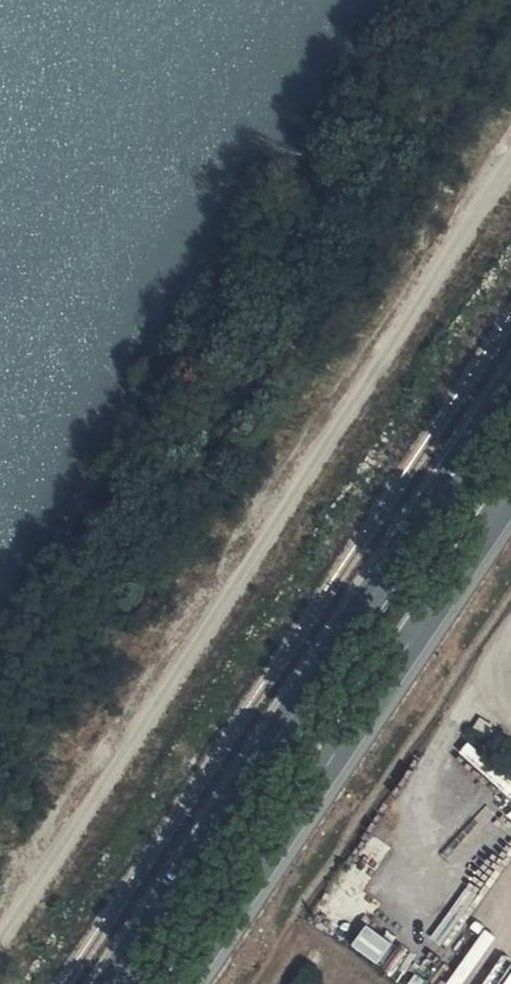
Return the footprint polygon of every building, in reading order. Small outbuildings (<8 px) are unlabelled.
[(381,961),(395,941),(368,922),(354,942),(381,961)]
